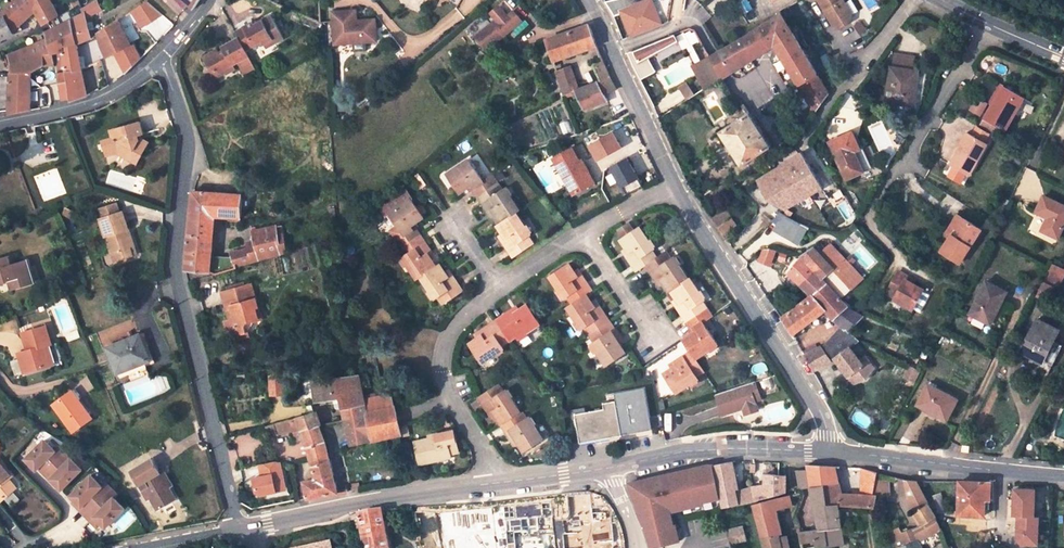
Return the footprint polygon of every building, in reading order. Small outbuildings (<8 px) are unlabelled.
[(13,34),(12,32),(32,14),(28,6),(31,4),(43,25),(59,17),(49,0),(16,0),(0,14),(0,18),(1,19),(0,19),(0,40),(13,34)] [(129,11),(140,28),(148,23),(156,37),(167,30),(159,18),(160,17),(149,0),(146,0),(129,11)] [(617,8),(628,37),(662,24),(652,0),(638,0),(617,8)] [(824,10),(828,11),(827,15),(831,22),(834,20),(838,27),(849,19),(851,12),(847,12),(843,5),(844,1),(843,0),(817,0),(824,10)] [(86,18),(100,10),(96,1),(81,9),(84,15),(86,18)] [(485,52),(521,21),(514,12),(507,17),(499,6),(490,13),(499,24),(496,26),(493,22),(474,38),(485,52)] [(357,18),(356,8),(329,10),(331,45),(377,43),(376,17),(357,18)] [(90,39),(86,18),(84,15),(72,20),(77,45),(90,39)] [(829,94),(780,15),(719,53),(718,53),(729,74),(774,46),(815,110),(829,94)] [(275,43),(284,38),(271,16),(253,25),(252,22),(243,27),(245,29),(236,34),(238,38),(245,50),(254,46),(256,48),(264,44),(273,39),(275,43)] [(299,22),(316,30),(320,24),(303,16),(299,22)] [(51,29),(53,37),(47,38),(22,49),(26,58),(53,50),(54,55),(64,53),(64,47),(77,45),(72,20),(51,29)] [(108,57),(125,48),(113,24),(98,34),(108,57)] [(694,28),(704,45),(710,42),(700,24),(694,28)] [(584,46),(585,50),(597,47),(589,26),(547,41),(553,56),(584,46)] [(633,51),(639,63),(679,42),(675,34),(633,51)] [(213,52),(203,57),(212,74),(222,68),(224,70),(249,56),(245,50),(238,38),(222,47),(223,49),(219,52),(215,54),(213,52)] [(266,48),(275,43),(273,39),(264,44),(266,48)] [(56,73),(82,70),(79,59),(77,45),(64,47),(64,53),(54,55),(55,64),(56,73)] [(124,56),(134,50),(132,46),(121,52),(124,56)] [(554,61),(585,50),(584,46),(553,56),(554,61)] [(26,58),(22,49),(11,53),(10,63),(26,58)] [(29,111),(30,73),(44,66),(55,64),(54,55),(53,50),(26,58),(10,63),(8,115),(29,111)] [(721,79),(729,74),(718,53),(710,57),(721,79)] [(721,79),(710,57),(696,66),(707,89),(721,79)] [(603,61),(593,65),(601,81),(597,82),(604,94),(616,89),(610,78),(603,61)] [(578,89),(569,67),(557,72),(565,95),(575,91),(578,90),(578,89)] [(913,70),(891,67),(886,101),(913,105),(915,95),(910,94),(913,70)] [(222,68),(212,74),(215,79),(225,73),(224,70),(222,68)] [(70,101),(87,96),(82,70),(56,73),(58,84),(68,82),(70,101)] [(604,94),(597,82),(578,89),(578,90),(575,91),(585,110),(608,102),(604,94)] [(992,105),(1002,87),(999,85),(989,104),(992,105)] [(1005,130),(1023,98),(1002,87),(992,105),(984,118),(997,126),(1005,130)] [(743,165),(771,146),(749,113),(721,132),(743,165)] [(989,133),(992,135),(997,126),(984,118),(979,127),(989,133)] [(139,140),(137,135),(140,134),(143,133),(140,122),(111,130),(114,139),(103,142),(107,155),(117,152),(129,159),(133,153),(140,157),(148,142),(142,139),(139,140)] [(971,135),(984,142),(989,133),(979,127),(976,125),(971,135)] [(586,143),(595,161),(621,148),(612,130),(586,143)] [(963,149),(971,135),(966,132),(958,147),(960,148),(963,149)] [(859,149),(852,133),(830,142),(846,179),(862,172),(853,153),(859,149)] [(969,175),(987,144),(984,142),(971,135),(963,149),(960,148),(951,164),(969,175)] [(553,159),(573,194),(588,186),(581,173),(585,171),(572,148),(553,159)] [(862,172),(872,167),(863,148),(859,149),(853,153),(862,172)] [(140,157),(133,153),(129,159),(137,164),(140,157)] [(785,209),(822,187),(801,153),(757,180),(768,200),(785,209)] [(627,156),(607,166),(618,188),(638,179),(627,156)] [(483,181),(468,160),(447,174),(460,193),(468,188),(471,186),(473,190),(477,195),(497,183),(492,175),(483,181)] [(110,170),(106,182),(130,189),(134,177),(110,170)] [(419,170),(413,175),(420,186),(426,180),(419,170)] [(581,173),(588,186),(595,183),(587,170),(585,171),(581,173)] [(505,190),(504,189),(502,190),(497,183),(477,195),(489,213),(493,210),(496,215),(501,222),(515,213),(519,211),(510,197),(505,190)] [(393,235),(397,240),(396,241),(401,249),(420,236),(414,227),(412,224),(416,222),(423,217),(411,199),(413,198),(407,190),(383,206),(380,211),(384,218),(390,214),(398,226),(394,229),(393,235)] [(208,244),(210,218),(213,193),(192,191),(188,240),(185,270),(205,272),(206,262),(211,262),(212,245),(208,244)] [(243,194),(213,193),(210,218),(242,219),(243,194)] [(1043,197),(1036,212),(1046,218),(1041,231),(1058,239),(1063,226),(1063,206),(1043,197)] [(103,218),(120,213),(117,204),(117,203),(101,209),(103,218)] [(720,212),(716,206),(708,212),(711,218),(720,212)] [(729,231),(736,225),(724,209),(720,212),(711,218),(725,238),(726,239),(727,239),(730,242),(734,239),(729,231)] [(834,216),(831,217),(825,211),(806,226),(824,231),(838,231),(834,223),(837,221),(834,216)] [(108,245),(111,254),(115,253),(117,261),(132,257),(129,248),(134,246),(123,212),(103,218),(101,219),(106,237),(109,236),(111,244),(108,245)] [(513,257),(533,245),(528,237),(530,236),(515,213),(501,222),(497,225),(503,234),(506,238),(502,240),(513,257)] [(982,229),(958,214),(948,232),(953,235),(942,254),(960,265),(982,229)] [(773,231),(799,245),(807,230),(782,215),(773,231)] [(618,229),(624,237),(634,231),(628,223),(618,229)] [(277,237),(275,226),(252,232),(254,241),(255,246),(249,248),(231,253),(235,268),(281,255),(277,237)] [(649,242),(639,228),(634,231),(624,237),(621,240),(627,249),(630,254),(626,256),(637,271),(645,265),(656,258),(651,251),(653,249),(652,248),(649,242)] [(287,254),(283,236),(277,237),(281,255),(281,256),(287,254)] [(421,277),(436,267),(430,259),(428,255),(431,253),(420,236),(401,249),(405,255),(403,257),(418,279),(421,277)] [(863,278),(830,243),(819,253),(814,248),(802,256),(788,273),(810,296),(828,284),(841,299),(854,288),(863,278)] [(659,279),(663,284),(668,292),(671,290),(687,279),(678,266),(674,259),(673,258),(670,259),(665,252),(656,258),(645,265),(656,281),(659,279)] [(8,281),(12,290),(32,284),(24,260),(11,264),(8,256),(0,259),(0,284),(8,281)] [(24,260),(32,284),(35,283),(27,259),(24,260)] [(235,268),(232,259),(211,262),(206,262),(205,272),(216,275),(235,269),(235,268)] [(1058,286),(1063,275),(1063,270),(1051,263),(1043,278),(1058,286)] [(462,291),(451,274),(448,276),(445,272),(440,264),(436,267),(421,277),(436,300),(439,298),(443,304),(462,291)] [(573,271),(569,265),(549,277),(559,291),(563,297),(564,299),(566,298),(570,304),(585,293),(591,290),(579,274),(576,276),(573,271)] [(911,309),(922,290),(912,284),(905,280),(907,276),(898,271),(887,291),(895,296),(893,300),(911,309)] [(914,280),(907,276),(905,280),(912,284),(914,280)] [(697,292),(689,278),(687,279),(671,290),(677,299),(680,304),(677,306),(687,322),(707,309),(702,301),(704,300),(702,299),(697,292)] [(1042,282),(1036,295),(1046,300),(1052,287),(1042,282)] [(261,318),(251,283),(243,285),(243,286),(247,300),(252,299),(258,319),(261,318)] [(1007,292),(986,283),(970,314),(988,323),(995,309),(998,310),(1007,292)] [(809,321),(824,310),(828,313),(834,320),(847,308),(848,307),(841,299),(828,284),(810,296),(798,306),(809,321)] [(258,319),(252,299),(247,300),(243,286),(233,288),(221,292),(225,308),(230,306),(233,315),(229,320),(224,322),(226,329),(229,329),(230,328),(234,327),(237,336),(246,333),(244,326),(246,323),(258,319)] [(885,294),(893,300),(895,296),(887,291),(885,294)] [(590,336),(609,322),(598,306),(595,308),(591,303),(585,293),(570,304),(566,306),(576,321),(581,328),(582,329),(585,328),(590,336)] [(512,310),(496,321),(509,341),(516,336),(518,339),(519,338),(526,333),(540,324),(527,305),(519,310),(514,314),(512,310)] [(790,330),(796,339),(808,329),(805,324),(809,321),(798,306),(782,318),(790,330)] [(847,308),(834,320),(841,327),(845,331),(846,330),(848,332),(853,328),(863,317),(847,308)] [(716,345),(718,344),(703,322),(712,317),(707,309),(687,322),(694,333),(683,340),(690,352),(695,359),(710,349),(716,345)] [(991,324),(998,310),(995,309),(988,323),(991,324)] [(1062,323),(1046,315),(1043,323),(1059,330),(1062,323)] [(1043,323),(1037,320),(1021,352),(1052,367),(1062,346),(1054,342),(1059,330),(1043,323)] [(509,341),(496,321),(479,333),(481,336),(477,339),(469,344),(482,363),(495,354),(502,349),(504,349),(502,346),(509,341)] [(620,346),(617,342),(621,339),(609,322),(590,336),(594,342),(592,344),(593,346),(597,353),(606,366),(625,353),(620,346)] [(50,344),(45,327),(22,333),(28,351),(29,356),(19,359),(24,373),(52,365),(47,346),(50,344)] [(233,342),(248,338),(246,333),(237,336),(234,327),(230,328),(229,329),(233,342)] [(814,372),(830,362),(838,356),(849,347),(858,340),(852,335),(848,332),(846,330),(845,331),(841,327),(830,338),(831,340),(822,348),(821,346),(805,355),(810,364),(814,372)] [(145,362),(139,346),(143,345),(139,336),(108,349),(117,374),(145,362)] [(143,345),(139,346),(145,362),(117,374),(119,377),(129,374),(132,381),(147,375),(144,367),(153,363),(146,344),(143,345)] [(849,347),(838,356),(841,360),(838,363),(849,377),(854,372),(861,380),(867,378),(874,368),(865,356),(859,361),(849,347)] [(18,353),(19,359),(29,356),(28,351),(18,353)] [(690,352),(674,363),(676,366),(672,369),(663,374),(677,394),(690,385),(697,380),(698,380),(698,378),(705,373),(695,359),(690,352)] [(16,376),(24,373),(19,359),(11,361),(16,376)] [(905,377),(915,382),(921,371),(910,366),(905,377)] [(854,372),(849,377),(854,383),(861,380),(854,372)] [(284,395),(283,375),(270,376),(271,395),(284,395)] [(363,399),(359,377),(314,383),(317,400),(334,398),(336,409),(342,409),(345,420),(367,415),(363,399)] [(754,402),(762,400),(756,381),(748,384),(754,402)] [(748,384),(715,394),(722,415),(743,408),(746,414),(757,411),(754,402),(748,384)] [(498,385),(486,392),(479,397),(490,414),(493,412),(496,417),(501,425),(520,413),(511,398),(506,391),(505,390),(503,392),(498,385)] [(957,400),(928,385),(920,402),(934,410),(932,413),(946,420),(957,400)] [(75,388),(72,391),(78,399),(82,397),(75,388)] [(643,389),(615,394),(622,436),(651,431),(643,389)] [(72,391),(53,404),(74,432),(92,419),(78,399),(72,391)] [(367,415),(373,441),(401,435),(391,393),(363,399),(367,415)] [(918,405),(932,413),(934,410),(920,402),(918,405)] [(319,426),(314,413),(297,418),(301,428),(302,431),(319,426)] [(524,452),(543,439),(533,426),(529,419),(528,417),(525,420),(520,413),(501,425),(512,442),(516,439),(519,444),(524,452)] [(345,420),(352,446),(373,441),(367,415),(345,420)] [(285,432),(301,428),(297,418),(282,422),(285,432)] [(269,436),(285,432),(282,422),(266,426),(269,436)] [(302,431),(307,444),(311,457),(318,455),(319,457),(328,455),(325,441),(319,426),(302,431)] [(459,452),(453,430),(433,435),(434,438),(428,439),(414,443),(419,464),(451,457),(451,454),(459,452)] [(46,471),(64,453),(58,447),(54,451),(44,441),(24,459),(35,471),(41,465),(46,471)] [(64,453),(46,471),(52,477),(50,479),(60,490),(80,470),(64,453)] [(311,460),(315,480),(303,483),(307,500),(339,494),(328,455),(319,457),(311,460)] [(280,459),(256,464),(259,476),(250,478),(255,497),(287,490),(280,459)] [(160,473),(152,460),(131,472),(148,500),(151,498),(158,510),(176,499),(169,488),(160,473)] [(5,498),(13,491),(13,485),(8,479),(11,476),(0,462),(0,498),(5,498)] [(715,465),(724,507),(738,504),(736,493),(731,467),(730,462),(715,465)] [(736,473),(746,472),(744,462),(734,462),(735,466),(736,473)] [(766,462),(765,484),(752,487),(755,501),(786,492),(786,476),(780,475),(781,464),(766,462)] [(718,494),(711,465),(708,465),(660,477),(661,480),(654,481),(653,478),(629,484),(639,512),(643,524),(651,547),(653,547),(678,540),(675,527),(673,528),(669,529),(665,517),(670,516),(669,511),(666,501),(673,499),(675,510),(702,504),(701,502),(711,500),(710,496),(718,494)] [(824,485),(839,482),(836,467),(807,465),(808,470),(811,487),(824,485)] [(842,494),(839,482),(824,485),(827,505),(838,505),(868,507),(875,508),(877,496),(873,495),(877,473),(863,468),(862,494),(842,494)] [(811,487),(808,470),(796,471),(799,489),(811,487)] [(173,485),(164,471),(160,473),(169,488),(173,485)] [(83,516),(110,489),(104,483),(100,487),(90,476),(69,497),(73,502),(79,508),(76,510),(83,516)] [(890,494),(890,481),(878,480),(878,493),(890,494)] [(906,480),(909,497),(917,513),(914,514),(921,527),(936,517),(917,481),(906,480)] [(361,489),(359,483),(351,484),(353,491),(361,489)] [(960,483),(959,515),(985,516),(986,503),(990,504),(991,483),(960,483)] [(844,543),(838,505),(827,505),(824,485),(811,487),(818,529),(800,532),(804,547),(813,547),(844,543)] [(755,501),(752,487),(736,493),(738,504),(740,504),(740,505),(755,501)] [(116,496),(110,489),(83,516),(89,522),(93,518),(99,524),(104,528),(123,509),(113,499),(116,496)] [(1035,491),(1015,490),(1014,516),(1019,517),(1018,537),(1024,543),(1038,544),(1039,518),(1034,517),(1035,491)] [(949,511),(942,494),(933,498),(940,515),(949,511)] [(787,535),(780,537),(776,521),(774,510),(777,510),(791,507),(791,500),(790,495),(754,504),(765,547),(789,547),(787,535)] [(666,501),(669,511),(675,510),(673,499),(666,501)] [(76,510),(79,508),(73,502),(71,504),(76,510)] [(428,545),(428,547),(446,545),(444,538),(451,537),(448,527),(442,525),(439,506),(421,508),(428,545)] [(868,507),(875,521),(880,518),(875,508),(868,507)] [(382,512),(351,516),(355,535),(362,534),(365,547),(389,547),(382,512)] [(95,528),(99,524),(93,518),(89,522),(95,528)] [(747,541),(742,526),(725,530),(729,544),(747,541)] [(448,527),(451,537),(462,535),(461,528),(456,528),(448,527)] [(912,529),(901,534),(906,544),(896,547),(921,547),(919,543),(912,529)] [(901,534),(890,538),(895,547),(896,547),(906,544),(901,534)]
